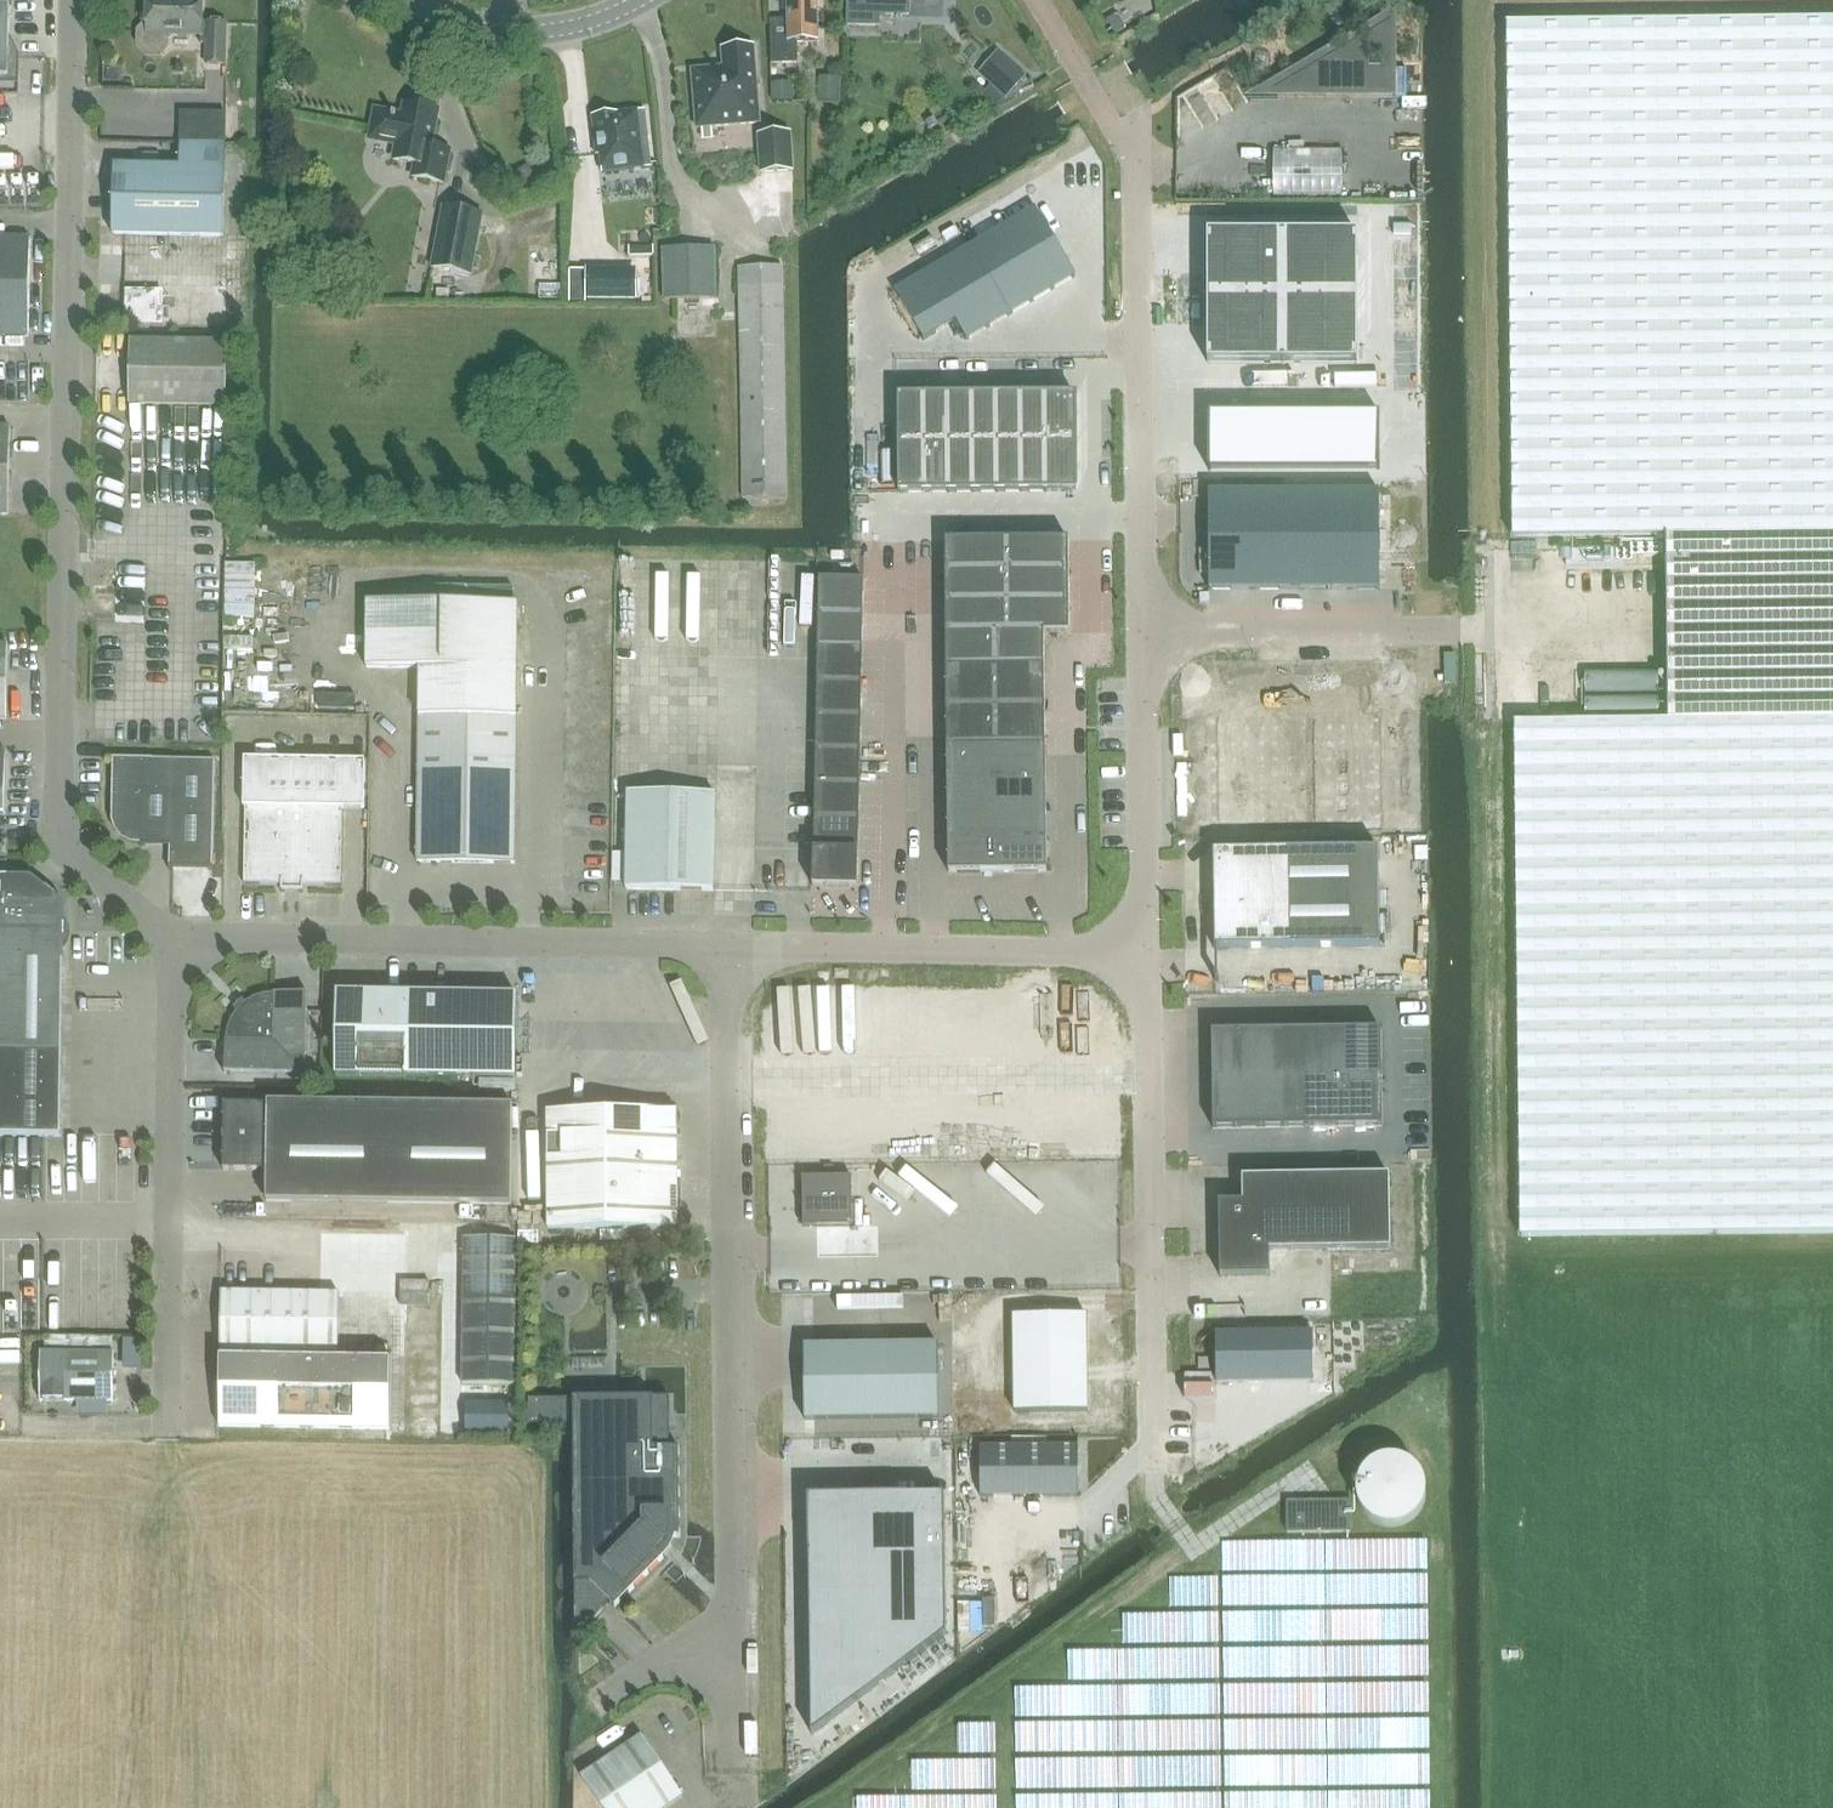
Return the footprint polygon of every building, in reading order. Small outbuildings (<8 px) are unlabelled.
[(19,56),(9,56),(10,0),(0,0),(0,77),(19,78),(19,56)] [(148,23),(139,30),(139,45),(148,54),(163,55),(171,46),(171,34),(201,35),(201,44),(207,44),(206,64),(226,64),(227,23),(202,23),(203,0),(148,0),(148,23)] [(818,42),(817,0),(788,0),(789,26),(772,26),(772,66),(799,67),(796,43),(818,42)] [(848,26),(880,26),(880,15),(880,0),(849,0),(848,26)] [(1008,8),(1003,0),(987,0),(997,15),(1008,8)] [(1119,20),(1145,7),(1142,0),(1118,0),(1110,4),(1119,20)] [(1120,23),(1115,15),(1107,20),(1111,28),(1116,35),(1124,30),(1120,23)] [(1507,24),(1513,538),(1666,536),(1668,721),(1515,723),(1521,1237),(1832,1233),(1832,21),(1507,24)] [(1313,68),(1274,92),(1391,94),(1392,22),(1358,42),(1358,50),(1345,49),(1332,57),(1332,68),(1313,68)] [(723,68),(692,70),(696,129),(759,124),(753,47),(722,49),(723,68)] [(998,52),(980,73),(992,84),(982,95),(997,108),(1007,97),(1025,77),(998,52)] [(444,183),(450,151),(431,147),(438,111),(405,104),(403,116),(376,110),(370,139),(371,139),(372,137),(398,142),(394,160),(415,164),(413,177),(444,183)] [(603,173),(650,168),(644,111),(592,116),(597,156),(601,156),(603,173)] [(224,237),(225,143),(226,113),(181,112),(180,143),(180,167),(114,166),(113,235),(224,237)] [(789,134),(758,136),(760,175),(792,172),(789,134)] [(1038,207),(896,291),(926,341),(955,324),(965,341),(1078,274),(1038,207)] [(444,208),(433,267),(471,274),(482,215),(444,208)] [(1358,234),(1208,234),(1208,363),(1358,363),(1358,234)] [(29,336),(31,238),(0,238),(0,336),(29,336)] [(664,300),(715,299),(713,247),(662,248),(664,300)] [(743,499),(787,498),(782,266),(738,267),(743,499)] [(587,299),(638,299),(638,269),(588,268),(587,299)] [(544,269),(543,284),(564,285),(565,270),(544,269)] [(129,312),(169,313),(169,277),(130,276),(129,312)] [(227,406),(228,343),(130,341),(129,404),(227,406)] [(1066,395),(898,396),(899,493),(1067,492),(1067,491),(1077,491),(1076,396),(1066,396),(1066,395)] [(1380,414),(1209,414),(1209,470),(1211,470),(1211,468),(1378,468),(1378,470),(1380,470),(1380,414)] [(9,515),(11,427),(0,427),(0,515),(9,515)] [(1380,493),(1210,493),(1209,590),(1379,590),(1380,493)] [(1069,541),(946,541),(949,873),(1047,872),(1044,634),(1070,633),(1069,541)] [(120,550),(119,602),(151,603),(152,551),(120,550)] [(231,566),(229,714),(298,715),(301,568),(231,566)] [(814,850),(813,887),(858,888),(864,580),(820,579),(814,850)] [(338,601),(337,667),(420,668),(418,862),(515,864),(517,718),(555,718),(557,604),(514,603),(468,603),(338,601)] [(7,720),(9,646),(0,646),(0,720),(7,720)] [(1651,695),(1660,696),(1666,668),(1639,663),(1636,676),(1654,680),(1651,695)] [(1375,718),(1212,720),(1214,827),(1377,825),(1375,718)] [(645,747),(631,748),(634,771),(648,769),(645,747)] [(293,889),(296,759),(245,758),(244,807),(246,807),(244,884),(282,885),(282,889),(293,889)] [(170,844),(170,867),(213,867),(215,761),(114,759),(112,819),(117,820),(119,828),(125,834),(133,839),(141,839),(141,844),(170,844)] [(296,759),(293,889),(304,889),(304,886),(342,886),(343,808),(365,809),(366,761),(296,759)] [(627,890),(714,891),(716,794),(628,793),(627,890)] [(9,854),(9,840),(0,840),(0,856),(9,857),(9,854)] [(1380,946),(1378,849),(1214,852),(1215,950),(1380,946)] [(65,904),(32,878),(0,877),(0,1136),(61,1136),(65,904)] [(306,1075),(308,1028),(308,993),(274,992),(274,994),(264,995),(255,999),(242,1007),(232,1020),(229,1028),(229,1029),(227,1039),(225,1039),(224,1073),(306,1075)] [(337,1076),(503,1078),(503,1083),(478,1082),(478,1094),(507,1095),(507,1082),(511,1082),(511,1078),(516,1078),(517,996),(338,993),(337,1076)] [(1383,1127),(1382,1030),(1212,1032),(1213,1129),(1383,1127)] [(267,1202),(510,1205),(512,1205),(513,1106),(268,1103),(268,1105),(224,1105),(224,1171),(267,1171),(267,1202)] [(677,1110),(613,1111),(614,1170),(678,1169),(677,1110)] [(613,1111),(548,1111),(549,1230),(614,1229),(614,1170),(613,1111)] [(678,1169),(614,1170),(614,1229),(678,1228),(678,1169)] [(1390,1176),(1242,1178),(1243,1202),(1219,1202),(1220,1276),(1270,1276),(1270,1251),(1391,1250),(1390,1176)] [(852,1225),(852,1177),(804,1178),(804,1225),(852,1225)] [(436,1224),(437,1210),(411,1209),(410,1223),(436,1224)] [(515,1386),(516,1238),(464,1238),(463,1385),(515,1386)] [(340,1294),(222,1292),(220,1427),(390,1430),(391,1357),(339,1356),(340,1294)] [(1050,1316),(1013,1316),(1016,1412),(1053,1411),(1089,1410),(1086,1315),(1050,1316)] [(1217,1382),(1314,1381),(1313,1357),(1313,1333),(1216,1334),(1216,1358),(1217,1382)] [(939,1346),(804,1348),(805,1420),(939,1418),(939,1346)] [(114,1402),(114,1393),(115,1353),(41,1352),(41,1401),(114,1402)] [(574,1424),(577,1628),(587,1627),(611,1603),(616,1608),(664,1559),(657,1552),(672,1538),(681,1538),(680,1448),(670,1449),(670,1397),(634,1398),(634,1386),(587,1387),(587,1399),(529,1400),(529,1425),(574,1424)] [(1222,1407),(1228,1430),(1242,1427),(1236,1404),(1222,1407)] [(1076,1496),(1078,1496),(1078,1472),(1078,1448),(1076,1448),(981,1448),(981,1472),(981,1496),(1076,1496)] [(1342,1493),(1284,1492),(1285,1521),(1342,1522),(1342,1493)] [(943,1497),(809,1499),(814,1732),(945,1635),(943,1497)] [(683,1797),(642,1736),(582,1777),(602,1807),(667,1807),(683,1797)]
